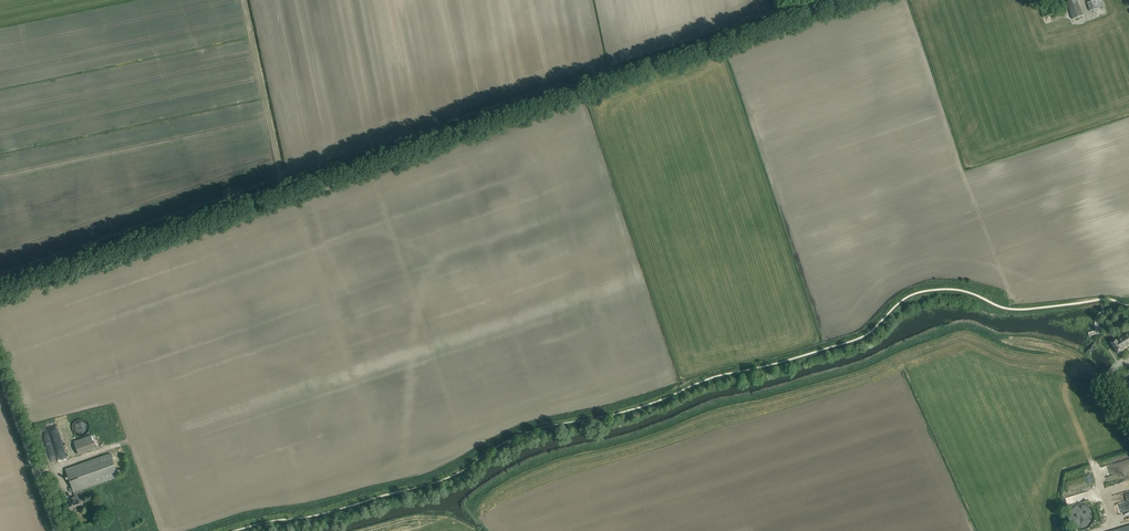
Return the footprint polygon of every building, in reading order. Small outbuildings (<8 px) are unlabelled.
[(1090,12),(1104,7),(1102,0),(1096,0),(1087,3),(1090,12)] [(1122,350),(1122,348),(1128,344),(1128,332),(1116,340),(1116,339),(1111,342),(1117,353),(1122,350)] [(71,443),(75,454),(94,447),(90,436),(71,443)] [(81,490),(119,477),(111,454),(65,469),(74,493),(75,497),(76,501),(68,504),(71,512),(81,508),(79,502),(84,500),(81,490)] [(1110,486),(1112,495),(1128,491),(1128,481),(1110,486)] [(1090,529),(1092,507),(1075,506),(1073,524),(1082,525),(1081,528),(1090,529)]
